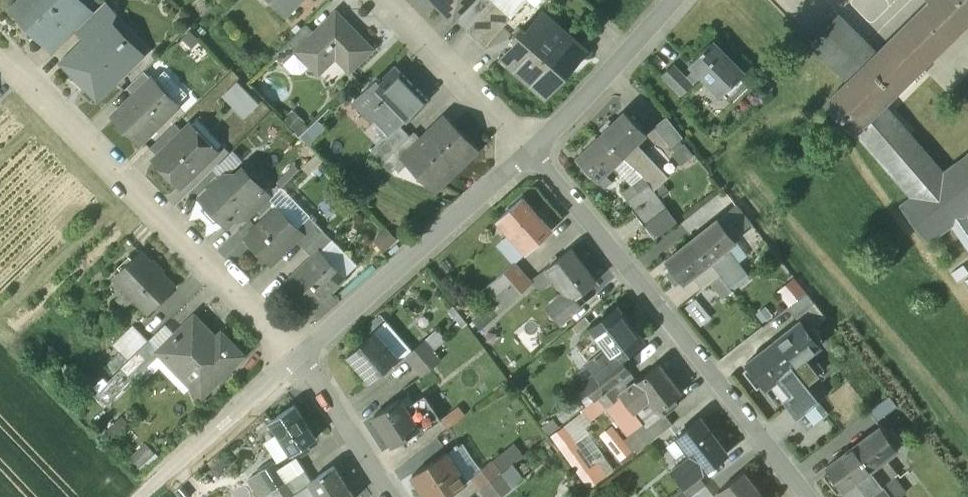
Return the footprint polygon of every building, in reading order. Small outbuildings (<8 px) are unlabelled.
[(76,0),(22,0),(14,7),(46,41),(48,43),(73,18),(83,7),(76,0)] [(286,16),(303,0),(270,0),(286,16)] [(453,20),(454,18),(473,0),(434,0),(453,20)] [(454,18),(466,30),(493,0),(473,0),(454,18)] [(466,30),(484,48),(511,17),(493,0),(466,30)] [(511,17),(526,0),(493,0),(511,17)] [(849,26),(820,54),(848,82),(825,105),(854,135),(856,133),(884,105),(967,23),(967,0),(928,0),(930,1),(876,54),(849,26)] [(81,25),(76,30),(86,40),(105,21),(107,23),(117,13),(106,1),(81,25)] [(349,71),(372,49),(336,11),(314,32),(296,50),(318,73),(335,56),(349,71)] [(542,13),(526,31),(521,27),(513,36),(518,40),(502,59),(542,94),(582,49),(542,13)] [(73,18),(48,43),(46,41),(43,44),(52,53),(76,30),(81,25),(73,18)] [(107,23),(105,21),(86,40),(63,63),(98,99),(138,60),(124,46),(128,43),(124,39),(123,40),(109,24),(107,23)] [(306,24),(274,56),(283,64),(296,50),(314,32),(306,24)] [(712,42),(701,53),(701,54),(690,64),(695,69),(691,74),(697,80),(702,76),(721,96),(744,74),(730,60),(729,60),(712,42)] [(428,100),(395,66),(380,81),(377,78),(355,99),(388,134),(389,135),(400,125),(410,115),(412,117),(428,100)] [(692,86),(672,66),(663,75),(682,95),(692,86)] [(144,70),(127,86),(136,95),(153,78),(144,70)] [(167,70),(160,77),(186,103),(193,95),(167,70)] [(178,105),(153,78),(136,95),(114,116),(140,142),(178,105)] [(241,81),(223,96),(243,120),(261,105),(241,81)] [(943,173),(884,105),(856,133),(911,197),(912,198),(944,174),(943,173)] [(625,112),(600,136),(623,158),(624,157),(636,145),(647,135),(625,112)] [(476,149),(445,117),(423,139),(406,155),(407,156),(437,186),(476,149)] [(667,118),(654,128),(671,149),(684,139),(667,118)] [(197,119),(190,126),(199,135),(201,137),(208,130),(197,119)] [(176,123),(151,147),(159,156),(184,131),(176,123)] [(400,125),(389,135),(388,134),(371,151),(382,162),(410,135),(400,125)] [(199,135),(194,141),(184,131),(159,156),(156,159),(181,185),(215,151),(201,137),(199,135)] [(415,131),(387,158),(395,167),(407,156),(406,155),(423,139),(415,131)] [(600,136),(576,159),(598,182),(623,158),(600,136)] [(668,177),(636,145),(624,157),(641,175),(643,178),(654,192),(668,177)] [(912,198),(911,197),(899,206),(928,244),(929,243),(928,240),(950,224),(967,250),(967,219),(966,216),(967,214),(967,154),(943,173),(944,174),(912,198)] [(245,173),(234,184),(230,184),(223,177),(221,180),(217,179),(213,183),(213,187),(201,199),(207,204),(205,211),(214,221),(221,218),(227,224),(241,210),(264,188),(260,188),(245,173)] [(643,178),(624,193),(636,208),(655,194),(654,192),(643,178)] [(264,188),(241,210),(249,219),(273,196),(265,188),(264,188)] [(636,208),(633,211),(645,227),(667,210),(655,194),(636,208)] [(552,231),(523,197),(500,217),(530,251),(552,231)] [(303,232),(278,207),(246,239),(271,264),(296,240),(303,232)] [(718,219),(691,240),(709,263),(736,242),(724,227),(718,219)] [(323,230),(314,221),(303,232),(296,240),(305,248),(323,230)] [(730,223),(724,227),(733,239),(739,234),(730,223)] [(323,230),(305,248),(313,257),(320,251),(321,252),(333,240),(323,230)] [(691,240),(665,261),(671,269),(680,280),(683,284),(692,277),(709,263),(691,240)] [(570,249),(545,268),(565,293),(571,301),(580,294),(596,282),(570,249)] [(288,281),(287,282),(313,308),(330,292),(345,277),(321,252),(320,251),(313,257),(288,281)] [(174,286),(142,253),(133,261),(129,257),(120,267),(123,271),(115,279),(148,312),(156,304),(159,306),(168,297),(166,295),(174,286)] [(513,263),(498,277),(506,287),(522,273),(513,263)] [(709,263),(692,277),(702,289),(711,283),(710,283),(719,275),(709,263)] [(671,269),(666,274),(674,285),(680,280),(671,269)] [(522,273),(506,287),(515,297),(531,283),(522,273)] [(732,291),(719,275),(710,283),(711,283),(723,298),(732,291)] [(506,287),(489,302),(498,312),(515,297),(506,287)] [(330,292),(313,308),(320,316),(339,300),(330,292)] [(565,293),(551,304),(563,318),(585,301),(580,294),(571,301),(565,293)] [(807,293),(788,308),(796,319),(815,304),(807,293)] [(699,299),(689,307),(703,325),(713,318),(699,299)] [(815,304),(796,319),(799,322),(807,331),(812,327),(813,328),(826,317),(815,304)] [(641,343),(615,311),(590,330),(616,363),(618,361),(641,343)] [(216,339),(194,316),(158,351),(160,353),(178,370),(188,361),(212,386),(243,355),(222,333),(216,339)] [(807,331),(799,322),(773,342),(792,367),(804,358),(819,347),(807,331)] [(148,341),(133,325),(113,344),(129,360),(148,341)] [(813,328),(812,327),(807,331),(815,342),(820,338),(813,328)] [(616,363),(590,330),(584,335),(588,339),(581,345),(592,359),(587,363),(595,374),(600,380),(621,364),(618,361),(616,363)] [(387,350),(372,334),(348,355),(372,382),(399,358),(390,347),(387,350)] [(424,340),(406,355),(415,366),(433,351),(424,340)] [(129,360),(122,367),(133,379),(160,353),(158,351),(149,341),(148,341),(129,360)] [(773,342),(745,363),(749,368),(761,384),(765,388),(776,380),(792,367),(773,342)] [(433,351),(415,366),(423,376),(441,360),(433,351)] [(817,375),(804,358),(792,367),(805,385),(816,377),(817,375)] [(621,364),(600,380),(595,374),(584,383),(596,398),(612,386),(628,373),(621,364)] [(680,393),(657,365),(635,382),(634,383),(657,412),(659,410),(672,400),(680,393)] [(792,367),(776,380),(792,401),(808,388),(805,385),(792,367)] [(761,384),(749,368),(743,373),(755,388),(761,384)] [(628,373),(612,386),(619,395),(634,383),(635,382),(628,373)] [(828,393),(816,377),(805,385),(808,388),(818,401),(828,393)] [(657,412),(634,383),(619,395),(618,395),(620,398),(646,430),(664,416),(659,410),(657,412)] [(99,392),(107,404),(119,396),(110,384),(99,392)] [(612,386),(596,398),(605,410),(620,398),(618,395),(619,395),(612,386)] [(792,401),(786,405),(796,418),(818,401),(808,388),(792,401)] [(441,420),(425,395),(406,408),(419,429),(415,432),(418,437),(428,430),(427,429),(441,420)] [(889,397),(868,412),(875,422),(897,407),(889,397)] [(406,408),(399,399),(374,415),(394,446),(404,439),(408,445),(419,438),(418,437),(415,432),(419,429),(406,408)] [(672,400),(659,410),(664,416),(676,406),(672,400)] [(460,405),(441,420),(448,429),(467,414),(460,405)] [(294,406),(270,421),(291,454),(315,439),(294,406)] [(726,454),(698,419),(674,438),(689,457),(702,473),(726,454)] [(879,426),(853,446),(870,469),(885,458),(896,449),(895,447),(900,443),(892,431),(886,436),(879,426)] [(492,462),(501,474),(524,457),(515,445),(492,462)] [(853,446),(825,467),(832,476),(827,480),(836,492),(841,488),(843,490),(846,488),(855,481),(870,469),(853,446)] [(413,474),(428,496),(444,496),(466,483),(446,453),(413,474)] [(702,473),(689,457),(671,471),(682,486),(683,487),(696,477),(702,473)] [(885,458),(870,469),(882,484),(892,476),(896,473),(885,458)] [(492,462),(471,478),(481,490),(501,474),(492,462)] [(274,463),(259,472),(270,489),(272,492),(286,482),(274,463)] [(334,466),(311,480),(309,481),(319,496),(353,496),(334,466)] [(870,469),(855,481),(866,495),(866,496),(882,484),(870,469)] [(305,470),(286,483),(292,492),(309,481),(311,480),(305,470)] [(259,472),(249,478),(260,496),(270,489),(259,472)] [(717,493),(720,496),(761,496),(743,473),(717,493)] [(481,490),(487,496),(501,496),(513,488),(501,474),(481,490)] [(892,476),(882,484),(891,496),(898,496),(904,492),(892,476)] [(683,487),(682,486),(678,490),(679,491),(680,490),(686,496),(691,496),(704,487),(696,477),(683,487)] [(292,492),(295,496),(319,496),(309,481),(292,492)] [(855,481),(846,488),(853,496),(864,496),(866,495),(855,481)] [(264,496),(295,496),(292,492),(286,483),(272,492),(264,496)] [(866,496),(866,495),(864,496),(891,496),(882,484),(866,496)]
